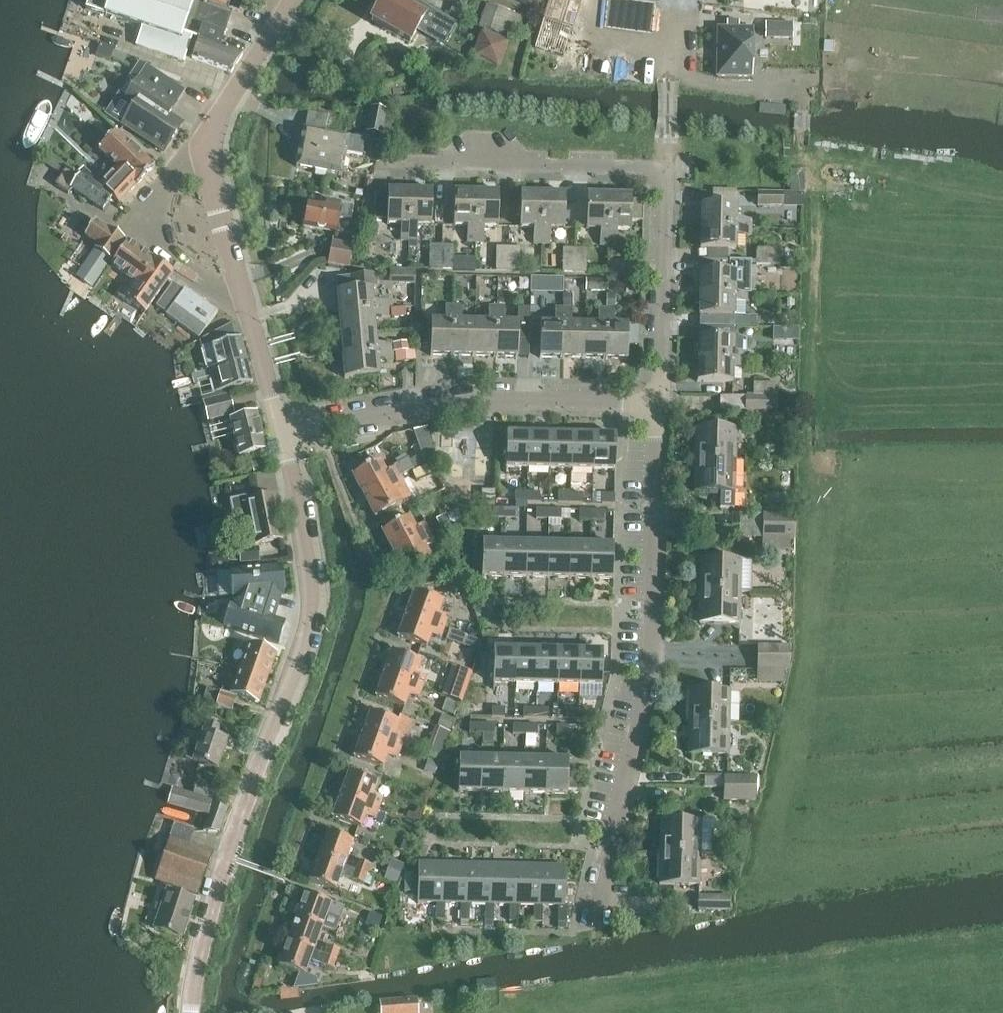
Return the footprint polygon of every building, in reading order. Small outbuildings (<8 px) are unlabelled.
[(87,4),(144,22),(136,46),(183,61),(191,38),(193,32),(188,31),(197,3),(187,0),(89,0),(87,4)] [(237,0),(201,0),(233,11),(237,0)] [(446,44),(457,25),(414,0),(408,10),(391,0),(383,0),(371,21),(409,43),(418,28),(446,44)] [(545,2),(562,8),(566,0),(546,0),(545,2)] [(608,26),(653,28),(654,0),(609,0),(608,26)] [(219,47),(230,15),(197,3),(188,31),(193,32),(191,38),(198,40),(191,58),(231,73),(242,55),(219,47)] [(479,28),(516,40),(524,16),(486,3),(479,28)] [(768,38),(795,38),(795,21),(769,20),(768,38)] [(717,29),(716,78),(752,79),(753,30),(738,30),(726,29),(717,29)] [(109,60),(113,48),(99,43),(95,55),(109,60)] [(134,107),(122,124),(164,152),(182,124),(168,115),(176,104),(184,91),(146,67),(124,100),(134,107)] [(370,119),(383,121),(384,121),(387,110),(372,108),(370,119)] [(362,156),(365,140),(324,133),(327,117),(307,113),(304,129),(303,129),(296,167),(342,176),(346,153),(362,156)] [(116,166),(100,183),(99,185),(119,204),(136,185),(137,186),(154,167),(115,131),(98,150),(116,166)] [(102,211),(103,210),(111,198),(96,188),(78,175),(67,167),(50,157),(45,163),(62,175),(54,185),(67,194),(71,189),(102,211)] [(83,168),(78,175),(96,188),(99,185),(100,183),(83,168)] [(789,168),(788,190),(802,190),(803,176),(799,168),(789,168)] [(408,241),(409,190),(387,189),(387,195),(374,194),(374,218),(386,219),(386,224),(399,225),(399,241),(408,241)] [(431,190),(409,190),(408,241),(416,241),(416,225),(431,226),(431,190)] [(466,242),(474,243),(476,191),(453,191),(453,226),(466,226),(466,242)] [(498,192),(476,191),(474,243),(483,243),(483,227),(497,227),(498,192)] [(541,244),(542,193),(520,192),(519,228),(533,228),(533,244),(541,244)] [(804,211),(805,193),(790,192),(789,210),(804,211)] [(565,193),(542,193),(541,244),(549,244),(550,228),(564,229),(565,193)] [(782,206),(782,194),(758,193),(757,206),(782,206)] [(599,245),(608,246),(609,194),(587,194),(586,229),(600,229),(599,245)] [(631,230),(631,221),(642,222),(642,200),(631,200),(631,195),(609,194),(608,246),(616,246),(616,230),(631,230)] [(325,203),(325,206),(308,204),(306,214),(303,217),(302,222),(304,226),(304,228),(336,233),(339,218),(350,220),(352,207),(325,203)] [(701,204),(700,227),(752,228),(752,220),(736,219),(736,205),(701,204)] [(803,210),(763,207),(762,218),(803,220),(803,210)] [(92,284),(125,238),(110,227),(109,228),(96,219),(86,234),(99,243),(95,247),(96,247),(77,274),(92,284)] [(752,228),(700,227),(700,249),(735,250),(736,236),(752,236),(752,228)] [(128,240),(127,241),(110,265),(129,279),(121,291),(127,296),(136,283),(136,284),(153,259),(154,259),(154,258),(128,240)] [(332,241),(328,263),(349,267),(353,245),(332,241)] [(428,245),(428,269),(440,270),(441,246),(428,245)] [(440,270),(452,270),(453,246),(441,246),(440,270)] [(495,247),(495,271),(507,271),(508,247),(495,247)] [(508,247),(507,271),(519,271),(519,247),(508,247)] [(562,272),(574,273),(574,248),(562,248),(562,272)] [(574,273),(586,273),(586,249),(574,248),(574,273)] [(756,249),(756,261),(756,264),(780,265),(781,250),(756,249)] [(142,317),(173,273),(173,272),(154,258),(154,259),(153,259),(136,284),(136,283),(127,296),(121,291),(118,295),(137,309),(135,312),(142,317)] [(751,281),(738,281),(738,261),(702,260),(702,271),(699,271),(699,293),(750,294),(751,286),(751,281)] [(607,273),(629,274),(630,261),(607,261),(607,273)] [(416,269),(392,269),(391,284),(416,284),(416,269)] [(387,301),(374,302),(372,289),(377,289),(376,273),(349,276),(350,290),(335,291),(337,314),(388,309),(387,301)] [(608,290),(608,280),(608,279),(587,279),(586,290),(608,290)] [(563,280),(551,280),(551,292),(563,292),(563,280)] [(165,315),(183,328),(198,338),(217,312),(185,288),(183,290),(172,283),(156,305),(167,313),(165,315)] [(745,316),(745,302),(750,302),(750,294),(699,293),(698,315),(701,315),(701,326),(734,327),(734,316),(745,316)] [(572,294),(564,294),(564,306),(572,306),(572,294)] [(607,307),(615,307),(615,295),(607,295),(607,307)] [(429,356),(452,356),(453,305),(444,305),(444,321),(430,320),(430,333),(429,345),(429,356)] [(461,305),(453,305),(452,356),(473,357),(474,321),(460,321),(461,305)] [(474,321),(473,357),(495,357),(496,306),(488,306),(487,322),(474,321)] [(518,306),(518,322),(504,322),(504,306),(496,306),(495,357),(528,358),(529,306),(518,306)] [(539,358),(562,359),(563,307),(554,307),(554,323),(540,323),(539,358)] [(571,307),(563,307),(562,359),(583,359),(584,324),(571,323),(571,307)] [(401,308),(391,309),(391,317),(401,316),(401,308)] [(597,324),(584,324),(583,359),(605,360),(606,308),(598,308),(597,324)] [(627,360),(627,345),(639,346),(639,325),(614,324),(614,308),(606,308),(605,360),(627,360)] [(337,314),(339,335),(377,332),(376,319),(389,317),(388,309),(337,314)] [(779,340),(779,328),(754,328),(754,340),(779,340)] [(408,342),(378,345),(377,332),(339,335),(341,357),(394,352),(408,350),(408,342)] [(198,341),(204,365),(205,371),(246,361),(240,338),(211,345),(208,336),(198,341)] [(746,338),(733,338),(698,337),(697,359),(749,361),(749,352),(746,352),(746,338)] [(377,362),(393,360),(395,360),(394,352),(341,357),(344,379),(379,375),(377,362)] [(408,362),(407,352),(396,354),(397,363),(408,362)] [(749,361),(697,359),(697,382),(732,383),(733,369),(749,369),(749,361)] [(210,380),(213,394),(201,397),(203,402),(226,396),(224,391),(252,384),(247,366),(246,361),(205,371),(208,381),(210,380)] [(753,396),(777,396),(777,384),(753,383),(753,396)] [(203,402),(207,420),(233,414),(229,395),(226,396),(203,402)] [(777,398),(745,397),(745,410),(776,411),(777,398)] [(230,419),(239,457),(265,450),(256,413),(230,419)] [(696,427),(695,459),(735,460),(736,428),(696,427)] [(528,468),(529,434),(506,433),(506,468),(528,468)] [(549,469),(550,434),(529,434),(528,468),(549,469)] [(571,469),(572,435),(550,434),(549,469),(571,469)] [(572,435),(571,469),(592,470),(593,435),(572,435)] [(616,436),(593,435),(592,470),(615,470),(616,436)] [(420,455),(410,460),(415,468),(424,463),(420,455)] [(364,496),(399,477),(403,475),(406,473),(413,470),(407,459),(394,466),(394,468),(385,472),(379,461),(353,475),(364,496)] [(734,492),(735,460),(695,459),(694,491),(734,492)] [(251,463),(253,472),(263,469),(261,461),(251,463)] [(425,478),(420,466),(413,470),(406,473),(411,484),(425,478)] [(405,487),(399,477),(364,496),(375,517),(402,503),(396,492),(405,487)] [(481,506),(495,506),(495,491),(482,491),(481,506)] [(527,501),(527,492),(516,491),(515,501),(527,501)] [(527,492),(527,501),(540,501),(541,492),(527,492)] [(570,502),(570,493),(559,492),(558,502),(570,502)] [(570,493),(570,502),(584,502),(584,493),(570,493)] [(614,504),(615,495),(602,494),(602,504),(614,504)] [(246,501),(248,510),(249,517),(239,520),(243,540),(254,538),(255,544),(283,539),(275,496),(246,501)] [(494,507),(494,508),(493,517),(505,517),(505,507),(494,507)] [(505,507),(505,517),(518,518),(518,508),(505,507)] [(548,518),(548,509),(537,508),(537,518),(548,518)] [(548,509),(548,518),(561,519),(562,509),(548,509)] [(579,520),(590,520),(591,520),(591,511),(580,510),(579,520)] [(591,511),(591,520),(604,520),(604,511),(591,511)] [(441,526),(452,522),(448,514),(438,518),(441,526)] [(762,527),(794,527),(794,516),(763,515),(762,527)] [(383,532),(394,553),(429,534),(424,524),(416,529),(409,517),(383,532)] [(790,548),(790,539),(794,539),(794,527),(762,527),(762,539),(763,539),(762,547),(790,548)] [(405,574),(420,566),(432,560),(426,548),(435,544),(429,534),(394,553),(405,574)] [(504,577),(504,543),(482,542),(481,577),(504,577)] [(504,577),(525,578),(526,543),(504,543),(504,577)] [(525,578),(547,578),(547,543),(526,543),(525,578)] [(547,578),(568,579),(569,544),(547,543),(547,578)] [(568,579),(590,579),(590,544),(569,544),(568,579)] [(613,545),(590,544),(590,579),(612,579),(613,545)] [(257,549),(238,551),(240,564),(258,562),(257,549)] [(701,559),(700,591),(740,592),(752,592),(752,560),(701,559)] [(272,618),(280,595),(284,594),(282,566),(229,570),(231,599),(234,598),(231,605),(229,604),(222,626),(278,644),(285,622),(272,618)] [(454,589),(468,586),(467,577),(453,579),(454,589)] [(740,592),(700,591),(699,623),(739,624),(740,592)] [(406,614),(444,628),(448,617),(438,614),(443,602),(414,592),(406,614)] [(440,638),(444,628),(406,614),(398,637),(426,647),(431,635),(440,638)] [(446,640),(464,646),(468,637),(449,630),(446,640)] [(266,679),(276,653),(247,642),(238,667),(239,668),(246,670),(245,671),(266,679)] [(757,658),(789,659),(789,647),(757,646),(757,658)] [(492,683),(515,683),(515,649),(493,648),(492,683)] [(536,684),(537,649),(515,649),(515,683),(536,684)] [(558,684),(559,650),(537,649),(536,684),(558,684)] [(558,684),(579,685),(580,650),(559,650),(558,684)] [(602,651),(580,650),(579,685),(602,686),(602,651)] [(384,674),(422,688),(426,678),(417,674),(421,662),(392,652),(384,674)] [(789,670),(789,659),(757,658),(757,670),(789,670)] [(221,707),(232,710),(236,697),(257,704),(266,679),(245,671),(246,670),(239,668),(238,667),(229,694),(221,691),(220,692),(207,688),(203,701),(221,707)] [(456,667),(446,697),(458,702),(468,672),(456,667)] [(419,698),(422,688),(384,674),(376,697),(405,707),(409,695),(419,698)] [(427,689),(440,693),(444,685),(430,680),(427,689)] [(729,691),(689,690),(689,722),(729,723),(729,691)] [(457,704),(446,700),(442,711),(453,715),(457,704)] [(493,707),(493,716),(505,716),(505,707),(493,707)] [(535,717),(536,708),(524,707),(524,717),(535,717)] [(536,708),(535,717),(549,717),(549,708),(536,708)] [(567,719),(576,719),(578,719),(579,710),(567,709),(567,719)] [(579,710),(578,719),(591,719),(591,710),(579,710)] [(400,719),(399,722),(371,712),(370,713),(365,711),(359,727),(363,728),(361,734),(362,734),(400,748),(404,738),(407,739),(413,723),(400,719)] [(438,725),(449,730),(453,718),(442,714),(438,725)] [(220,726),(214,724),(214,722),(207,720),(198,745),(191,742),(185,758),(193,761),(217,770),(226,741),(216,738),(220,726)] [(729,723),(689,722),(688,754),(728,755),(729,723)] [(481,733),(482,723),(470,723),(470,732),(481,733)] [(482,723),(481,733),(494,733),(494,723),(482,723)] [(525,733),(525,724),(513,724),(513,733),(525,733)] [(525,724),(525,733),(535,734),(538,734),(538,724),(525,724)] [(568,735),(569,726),(556,726),(556,735),(568,735)] [(449,732),(435,727),(425,758),(439,763),(449,732)] [(525,733),(524,746),(534,746),(535,734),(525,733)] [(397,759),(400,748),(362,734),(354,757),(383,767),(387,755),(397,759)] [(458,792),(480,792),(481,758),(458,757),(458,792)] [(502,793),(502,758),(481,758),(480,792),(502,793)] [(502,793),(523,793),(524,759),(502,758),(502,793)] [(545,794),(545,759),(524,759),(523,793),(545,794)] [(568,760),(545,759),(545,794),(567,794),(567,773),(568,760)] [(429,761),(425,770),(435,773),(438,764),(429,761)] [(349,772),(340,795),(378,809),(382,798),(373,795),(377,783),(349,772)] [(567,773),(567,794),(577,794),(577,773),(567,773)] [(723,788),(755,789),(755,777),(723,776),(723,788)] [(193,795),(211,800),(214,801),(215,801),(219,787),(197,781),(193,795)] [(755,789),(723,788),(723,800),(755,801),(755,789)] [(211,800),(193,795),(172,789),(168,803),(207,814),(211,800)] [(378,809),(340,795),(332,817),(361,828),(365,815),(375,819),(378,809)] [(228,806),(215,801),(214,801),(203,831),(219,832),(228,806)] [(408,813),(406,821),(420,826),(425,811),(418,808),(416,813),(414,815),(408,813)] [(701,821),(700,821),(660,820),(660,852),(699,853),(711,853),(712,833),(717,828),(717,822),(712,817),(705,816),(701,821)] [(169,836),(154,880),(198,895),(213,851),(189,843),(193,832),(175,825),(171,836),(169,836)] [(318,856),(344,866),(353,842),(327,832),(318,856)] [(404,841),(401,851),(408,853),(412,844),(404,841)] [(699,853),(660,852),(659,884),(699,885),(699,853)] [(335,890),(340,875),(370,886),(374,877),(367,874),(355,870),(344,866),(318,856),(309,881),(335,890)] [(359,861),(355,870),(367,874),(371,865),(370,865),(359,861)] [(392,861),(385,881),(397,885),(404,866),(392,861)] [(441,903),(442,863),(417,863),(417,874),(404,874),(404,892),(417,893),(416,902),(436,903),(435,919),(444,920),(444,903),(441,903)] [(468,920),(469,904),(466,904),(467,864),(442,863),(441,903),(444,903),(460,903),(460,920),(468,920)] [(493,921),(493,904),(490,904),(491,864),(467,864),(466,904),(469,904),(485,904),(484,921),(493,921)] [(517,921),(517,905),(515,905),(515,865),(491,864),(490,904),(493,904),(509,905),(509,921),(517,921)] [(539,905),(540,865),(515,865),(515,905),(517,905),(533,905),(533,922),(541,922),(542,905),(539,905)] [(565,866),(540,865),(539,905),(542,905),(558,906),(558,922),(566,923),(566,905),(564,905),(565,866)] [(154,928),(182,937),(194,900),(166,891),(161,906),(156,905),(154,911),(159,912),(154,928)] [(343,908),(331,904),(305,894),(296,918),(322,928),(326,915),(339,920),(343,908)] [(697,909),(729,910),(729,898),(697,896),(697,909)] [(381,917),(369,913),(364,925),(377,929),(381,917)] [(322,928),(296,918),(287,942),(313,951),(322,928)] [(313,951),(287,942),(278,966),(298,973),(293,988),(317,985),(316,977),(305,973),(310,961),(332,969),(336,960),(324,955),(313,951)] [(327,946),(324,955),(336,960),(339,950),(327,946)] [(379,1003),(380,1012),(417,1012),(416,1000),(379,1003)]
